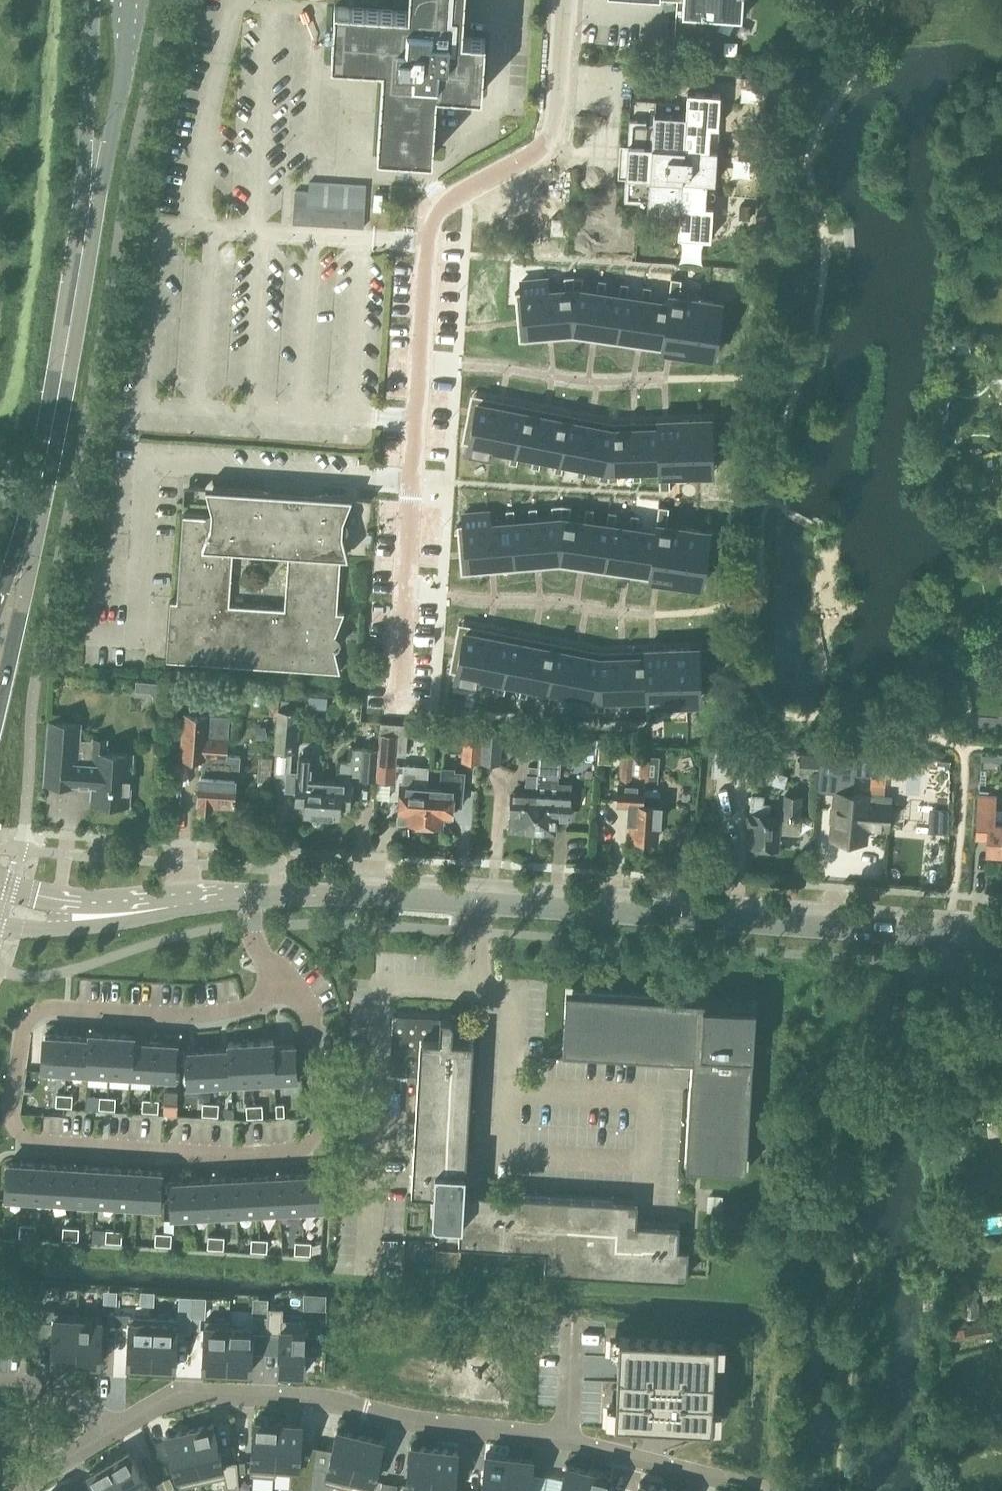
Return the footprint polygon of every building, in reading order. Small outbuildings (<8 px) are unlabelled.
[(409,11),(336,6),(332,62),(383,65),(377,153),(432,157),(432,153),(436,91),(481,94),(486,39),(463,37),(466,0),(410,0),(409,11)] [(684,14),(677,13),(675,48),(707,50),(708,29),(715,29),(716,17),(741,19),(742,0),(685,0),(684,14)] [(647,118),(629,117),(629,120),(628,146),(626,178),(624,202),(624,205),(641,206),(641,203),(648,203),(647,211),(679,213),(678,237),(711,239),(713,206),(705,206),(706,182),(715,182),(717,150),(709,150),(711,127),(719,127),(721,94),(688,92),(686,115),(654,113),(654,122),(646,121),(647,118)] [(309,182),(308,191),(295,190),(293,223),(363,228),(366,186),(309,182)] [(564,218),(552,217),(551,233),(563,233),(564,218)] [(574,276),(564,277),(565,289),(574,288),(574,276)] [(574,276),(574,288),(582,289),(584,277),(574,276)] [(671,278),(669,295),(679,296),(682,280),(671,278)] [(547,279),(522,281),(523,292),(524,307),(526,333),(550,331),(547,291),(548,290),(547,279)] [(599,280),(597,291),(601,292),(605,292),(606,281),(599,280)] [(621,283),(619,295),(623,295),(627,296),(629,284),(621,283)] [(644,286),(642,298),(646,299),(650,299),(652,287),(644,286)] [(548,290),(547,291),(550,331),(573,329),(574,288),(565,289),(548,290)] [(574,288),(573,329),(595,332),(601,292),(597,291),(582,289),(574,288)] [(523,292),(515,292),(516,307),(524,307),(523,292)] [(601,292),(595,332),(618,336),(623,295),(619,295),(605,292),(601,292)] [(623,295),(618,336),(640,339),(646,299),(642,298),(627,296),(623,295)] [(662,342),(661,349),(706,356),(714,357),(717,336),(710,335),(712,322),(719,323),(721,302),(714,301),(708,301),(679,296),(669,295),(668,302),(669,302),(663,342),(662,342)] [(646,299),(640,339),(662,342),(663,342),(669,302),(668,302),(650,299),(646,299)] [(712,322),(710,335),(717,336),(719,323),(712,322)] [(470,443),(467,454),(492,459),(494,447),(493,447),(501,407),(477,402),(472,429),(470,443)] [(501,407),(493,447),(494,447),(512,451),(516,452),(523,411),(501,407)] [(523,411),(516,452),(519,452),(534,455),(538,456),(546,416),(523,411)] [(546,416),(538,456),(542,457),(556,459),(560,460),(568,420),(546,416)] [(703,419),(657,420),(657,427),(658,427),(660,468),(659,468),(659,475),(670,474),(698,473),(705,473),(712,473),(711,452),(704,452),(704,439),(711,439),(710,418),(703,419)] [(568,420),(560,460),(564,461),(579,464),(583,464),(590,424),(568,420)] [(590,424),(583,464),(586,465),(601,468),(609,470),(612,429),(590,424)] [(465,427),(462,442),(470,443),(472,429),(465,427)] [(657,427),(635,428),(637,469),(641,468),(659,468),(660,468),(658,427),(657,427)] [(612,429),(609,470),(618,469),(633,469),(637,469),(635,428),(612,429)] [(512,451),(509,462),(517,464),(519,452),(516,452),(512,451)] [(534,455),(532,467),(539,468),(542,457),(538,456),(534,455)] [(556,459),(554,471),(562,473),(564,461),(560,460),(556,459)] [(579,464),(576,475),(584,477),(586,465),(583,464),(579,464)] [(601,468),(599,480),(608,482),(609,470),(601,468)] [(637,469),(633,469),(633,481),(641,481),(641,468),(637,469)] [(609,470),(608,482),(618,481),(618,469),(609,470)] [(670,474),(659,475),(660,492),(670,491),(670,474)] [(174,639),(175,639),(166,660),(341,672),(335,649),(336,649),(337,649),(337,648),(338,648),(339,648),(339,647),(340,647),(340,646),(341,645),(341,644),(341,643),(342,643),(342,642),(342,641),(342,640),(342,639),(341,639),(341,638),(341,637),(340,637),(340,636),(339,635),(338,634),(337,634),(336,634),(345,612),(338,611),(341,556),(343,534),(344,534),(344,533),(345,533),(346,533),(347,532),(348,532),(348,531),(349,531),(349,530),(349,529),(349,528),(350,528),(350,527),(350,526),(350,525),(349,524),(349,523),(349,522),(348,522),(348,521),(347,521),(347,520),(346,520),(346,519),(345,519),(344,519),(344,518),(345,496),(323,495),(301,500),(301,499),(300,498),(300,497),(299,497),(299,496),(298,496),(298,495),(297,495),(296,495),(296,494),(295,494),(294,494),(293,494),(292,494),(291,494),(290,495),(289,495),(288,495),(288,496),(287,496),(287,497),(286,498),(286,499),(265,491),(214,488),(212,510),(207,511),(206,516),(183,515),(178,601),(170,600),(176,623),(175,623),(174,623),(173,624),(172,624),(172,625),(171,625),(171,626),(171,627),(170,627),(170,628),(170,629),(170,630),(170,631),(170,632),(170,633),(170,634),(170,635),(171,635),(171,636),(172,637),(173,638),(174,638),(174,639)] [(562,505),(552,506),(553,518),(561,517),(562,505)] [(562,505),(561,517),(570,518),(571,506),(562,505)] [(537,507),(529,508),(530,520),(534,519),(538,519),(537,507)] [(659,507),(656,524),(667,525),(669,508),(659,507)] [(586,508),(584,520),(588,521),(592,522),(594,509),(586,508)] [(514,509),(506,510),(507,521),(511,521),(515,521),(514,509)] [(489,511),(464,513),(465,524),(466,539),(468,566),(492,564),(489,523),(490,523),(489,511)] [(609,512),(607,524),(611,524),(615,525),(616,513),(609,512)] [(629,527),(633,528),(637,528),(639,516),(631,515),(629,527)] [(538,519),(534,519),(538,560),(560,558),(561,517),(553,518),(538,519)] [(561,517),(560,558),(583,561),(588,521),(584,520),(570,518),(561,517)] [(515,521),(511,521),(515,562),(538,560),(534,519),(530,520),(515,521)] [(490,523),(489,523),(492,564),(515,562),(511,521),(507,521),(490,523)] [(588,521),(583,561),(605,564),(611,524),(607,524),(592,522),(588,521)] [(465,524),(457,525),(458,540),(466,539),(465,524)] [(611,524),(605,564),(628,568),(633,528),(629,527),(615,525),(611,524)] [(650,571),(649,578),(694,585),(701,585),(704,565),(697,564),(698,551),(706,552),(709,531),(701,530),(695,529),(667,525),(656,524),(655,531),(656,531),(650,571)] [(633,528),(628,568),(650,571),(656,531),(655,531),(637,528),(633,528)] [(698,551),(697,564),(704,565),(706,552),(698,551)] [(457,672),(455,683),(479,688),(482,676),(481,676),(488,635),(465,631),(460,658),(457,672)] [(488,635),(481,676),(482,676),(499,679),(503,680),(511,640),(488,635)] [(511,640),(503,680),(507,681),(521,684),(525,684),(533,644),(511,640)] [(533,644),(525,684),(529,685),(544,688),(548,689),(556,649),(533,644)] [(690,647),(645,649),(645,656),(646,656),(647,696),(646,696),(647,703),(657,703),(689,702),(693,702),(700,701),(699,681),(692,681),(691,667),(699,667),(697,646),(690,647)] [(556,649),(548,689),(552,689),(566,692),(570,693),(578,653),(556,649)] [(578,653),(570,693),(574,694),(589,696),(597,698),(600,658),(578,653)] [(645,656),(622,657),(624,697),(628,697),(646,696),(647,696),(646,656),(645,656)] [(452,657),(450,671),(457,672),(460,658),(452,657)] [(600,658),(597,698),(605,698),(620,697),(624,697),(622,657),(600,658)] [(699,667),(691,667),(692,681),(699,681),(699,667)] [(163,680),(135,679),(135,687),(150,689),(152,694),(152,700),(162,701),(163,680)] [(499,679),(497,691),(505,693),(507,681),(503,680),(499,679)] [(521,684),(519,696),(527,697),(529,685),(525,684),(521,684)] [(544,688),(541,700),(549,701),(552,689),(548,689),(544,688)] [(566,692),(564,704),(572,706),(574,694),(570,693),(566,692)] [(589,696),(586,709),(596,711),(597,698),(589,696)] [(624,697),(620,697),(621,710),(629,709),(628,697),(624,697)] [(597,698),(596,711),(606,710),(605,698),(597,698)] [(649,704),(647,703),(647,720),(658,720),(657,703),(649,704)] [(297,711),(277,710),(274,749),(294,751),(297,711)] [(239,755),(225,754),(227,716),(185,713),(182,756),(203,757),(202,775),(200,774),(198,809),(212,810),(212,807),(232,809),(232,802),(234,802),(234,798),(232,798),(234,777),(238,777),(239,755)] [(92,801),(117,802),(117,804),(132,805),(133,791),(131,791),(133,754),(107,752),(108,740),(93,739),(93,741),(80,740),(81,724),(50,721),(45,782),(93,785),(92,801)] [(406,726),(380,724),(378,749),(376,780),(394,781),(395,754),(404,754),(406,726)] [(464,731),(462,761),(480,762),(482,732),(464,731)] [(499,763),(501,733),(484,732),(481,762),(499,763)] [(572,783),(554,782),(556,750),(562,750),(563,735),(540,734),(540,742),(538,776),(537,786),(536,794),(534,830),(553,832),(555,816),(569,818),(572,783)] [(351,748),(350,761),(338,761),(337,780),(323,779),(320,816),(338,817),(339,806),(349,806),(351,775),(361,775),(361,778),(376,780),(378,749),(351,748)] [(780,754),(743,751),(728,750),(727,773),(742,774),(753,775),(754,762),(779,763),(780,754)] [(612,752),(600,751),(600,761),(612,762),(612,752)] [(631,821),(630,837),(637,838),(639,841),(647,842),(649,838),(655,839),(656,822),(659,822),(661,804),(659,804),(660,790),(657,787),(643,786),(643,785),(642,785),(642,780),(645,781),(647,757),(622,755),(619,783),(617,804),(618,804),(628,805),(627,821),(631,821)] [(801,755),(799,794),(816,795),(818,756),(801,755)] [(860,757),(858,772),(880,775),(881,760),(860,757)] [(296,803),(305,803),(304,815),(320,816),(323,779),(309,778),(310,759),(299,758),(298,773),(286,772),(284,792),(296,793),(296,803)] [(428,768),(415,767),(403,766),(402,781),(401,781),(399,813),(399,822),(407,822),(424,823),(427,787),(428,768)] [(427,787),(424,823),(442,825),(442,816),(451,816),(452,805),(462,806),(464,772),(453,772),(453,769),(441,768),(440,788),(427,787)] [(526,775),(525,785),(537,786),(538,776),(526,775)] [(870,793),(837,790),(835,807),(833,807),(831,822),(834,822),(832,839),(865,842),(867,823),(873,824),(872,827),(888,828),(889,825),(889,822),(891,822),(892,809),(890,808),(890,805),(891,803),(869,801),(870,793)] [(508,802),(512,804),(511,812),(509,812),(508,830),(521,831),(521,829),(534,830),(536,794),(512,792),(512,795),(509,796),(508,802)] [(762,815),(764,796),(752,796),(751,814),(749,814),(749,825),(752,826),(751,846),(777,847),(778,831),(799,833),(801,797),(785,796),(784,816),(762,815)] [(976,835),(987,836),(986,852),(1001,853),(1001,809),(994,808),(994,797),(978,796),(976,835)] [(931,831),(948,832),(949,811),(932,810),(931,831)] [(686,1065),(691,1065),(686,1160),(715,1162),(714,1168),(724,1169),(724,1162),(746,1164),(754,1025),(750,1025),(752,1002),(731,1001),(731,1005),(726,1004),(726,1000),(572,992),(571,1013),(565,1013),(564,1022),(571,1023),(569,1052),(686,1059),(686,1065)] [(470,1085),(473,1039),(451,1038),(453,1021),(448,1017),(441,1016),(392,1013),(389,1072),(418,1073),(417,1085),(411,1190),(433,1192),(432,1217),(436,1221),(448,1222),(452,1222),(452,1228),(453,1229),(458,1234),(460,1234),(460,1243),(545,1249),(544,1271),(683,1279),(687,1274),(689,1247),(678,1247),(679,1225),(636,1222),(638,1201),(613,1199),(613,1200),(485,1192),(474,1191),(474,1182),(465,1182),(466,1170),(470,1085)] [(88,1073),(91,1032),(89,1032),(89,1037),(69,1036),(66,1072),(88,1073)] [(109,1074),(112,1034),(91,1032),(88,1073),(109,1074)] [(66,1072),(69,1036),(46,1034),(44,1070),(66,1072)] [(131,1076),(134,1035),(112,1034),(109,1074),(131,1076)] [(153,1077),(155,1041),(134,1040),(135,1035),(134,1035),(131,1076),(153,1077)] [(275,1081),(273,1040),(251,1041),(254,1082),(275,1081)] [(274,1040),(273,1040),(275,1081),(298,1079),(296,1043),(274,1045),(274,1040)] [(178,1043),(155,1041),(153,1077),(175,1078),(178,1043)] [(229,1042),(232,1083),(254,1082),(251,1041),(229,1042)] [(232,1083),(229,1042),(228,1042),(229,1047),(208,1048),(210,1084),(232,1083)] [(210,1084),(208,1048),(185,1049),(187,1085),(210,1084)] [(164,1114),(177,1115),(179,1091),(165,1090),(164,1114)] [(64,1106),(65,1094),(57,1093),(56,1105),(64,1106)] [(72,1106),(73,1094),(65,1094),(64,1106),(72,1106)] [(107,1108),(108,1096),(100,1096),(99,1108),(107,1108)] [(115,1109),(116,1097),(108,1096),(107,1108),(115,1109)] [(150,1111),(151,1099),(143,1098),(142,1111),(150,1111)] [(158,1112),(159,1099),(151,1099),(150,1111),(158,1112)] [(210,1115),(211,1103),(203,1102),(202,1114),(210,1115)] [(218,1115),(219,1103),(211,1103),(210,1115),(218,1115)] [(284,1103),(276,1104),(277,1116),(285,1115),(284,1103)] [(263,1116),(263,1104),(255,1105),(255,1117),(263,1116)] [(255,1117),(255,1105),(247,1105),(247,1117),(255,1117)] [(30,1199),(32,1163),(10,1162),(7,1198),(30,1199)] [(51,1200),(54,1164),(32,1163),(30,1199),(51,1200)] [(75,1166),(54,1164),(51,1200),(73,1202),(75,1166)] [(95,1203),(97,1167),(75,1166),(73,1202),(95,1203)] [(116,1204),(118,1168),(97,1167),(95,1203),(116,1204)] [(138,1206),(140,1170),(118,1168),(116,1204),(138,1206)] [(163,1171),(140,1170),(138,1206),(160,1207),(163,1171)] [(322,1172),(300,1174),(302,1210),(324,1208),(322,1172)] [(300,1174),(278,1175),(280,1211),(302,1210),(300,1174)] [(280,1211),(278,1175),(257,1176),(259,1212),(280,1211)] [(259,1212),(257,1176),(235,1177),(237,1213),(259,1212)] [(237,1213),(235,1177),(214,1179),(216,1215),(237,1213)] [(216,1215),(214,1179),(192,1180),(194,1216),(216,1215)] [(194,1216),(192,1180),(169,1181),(171,1217),(194,1216)] [(708,1196),(707,1213),(718,1213),(719,1197),(708,1196)] [(28,1236),(28,1224),(20,1224),(20,1236),(28,1236)] [(36,1237),(36,1225),(28,1224),(28,1236),(36,1237)] [(71,1239),(71,1227),(63,1227),(63,1238),(71,1239)] [(79,1239),(80,1227),(71,1227),(71,1239),(79,1239)] [(114,1242),(115,1230),(107,1229),(106,1241),(114,1242)] [(122,1242),(123,1230),(115,1230),(114,1242),(122,1242)] [(163,1245),(164,1233),(156,1232),(155,1244),(163,1245)] [(171,1245),(172,1233),(164,1233),(163,1245),(171,1245)] [(216,1248),(217,1236),(209,1236),(208,1248),(216,1248)] [(224,1249),(225,1236),(217,1236),(216,1248),(224,1249)] [(259,1251),(260,1239),(252,1238),(251,1250),(259,1251)] [(267,1251),(268,1239),(260,1239),(259,1251),(267,1251)] [(303,1254),(304,1241),(296,1241),(295,1253),(303,1254)] [(311,1254),(312,1242),(304,1241),(303,1254),(311,1254)] [(460,1270),(461,1250),(437,1249),(435,1269),(460,1270)] [(981,1286),(965,1286),(964,1319),(980,1319),(981,1286)] [(325,1294),(305,1293),(305,1306),(325,1307),(325,1294)] [(254,1298),(253,1326),(252,1331),(266,1332),(268,1306),(268,1298),(254,1298)] [(268,1306),(266,1332),(281,1333),(282,1318),(283,1307),(268,1306)] [(41,1308),(40,1320),(48,1321),(49,1309),(41,1308)] [(55,1312),(52,1362),(77,1363),(79,1313),(55,1312)] [(108,1312),(108,1324),(116,1324),(116,1312),(108,1312)] [(116,1312),(116,1324),(124,1325),(124,1312),(116,1312)] [(79,1313),(77,1363),(100,1364),(102,1314),(79,1313)] [(130,1315),(128,1367),(151,1368),(154,1316),(130,1315)] [(154,1316),(151,1368),(175,1368),(178,1318),(154,1316)] [(183,1316),(183,1327),(191,1328),(191,1316),(183,1316)] [(191,1316),(191,1328),(200,1328),(200,1316),(191,1316)] [(281,1333),(279,1373),(303,1374),(306,1319),(282,1318),(281,1333)] [(206,1319),(202,1369),(227,1370),(230,1325),(230,1320),(206,1319)] [(952,1327),(955,1343),(962,1342),(961,1337),(967,1336),(968,1340),(979,1338),(978,1334),(993,1331),(992,1320),(952,1327)] [(230,1325),(227,1370),(249,1372),(252,1331),(253,1326),(230,1325)] [(619,1334),(615,1420),(649,1422),(649,1416),(678,1417),(677,1423),(711,1425),(715,1339),(619,1334)] [(254,1420),(250,1474),(274,1476),(275,1471),(279,1422),(254,1420)] [(279,1422),(275,1471),(290,1472),(298,1473),(299,1463),(302,1424),(279,1422)] [(213,1423),(190,1428),(203,1482),(225,1477),(226,1476),(223,1462),(213,1423)] [(190,1428),(167,1434),(180,1487),(203,1482),(190,1428)] [(336,1429),(327,1468),(324,1482),(333,1484),(347,1488),(360,1436),(336,1429)] [(347,1488),(360,1490),(371,1490),(383,1441),(360,1436),(347,1488)] [(405,1490),(430,1490),(434,1447),(411,1445),(405,1490)] [(430,1490),(454,1490),(458,1450),(435,1447),(430,1490)] [(108,1461),(126,1490),(154,1490),(129,1449),(108,1461)] [(482,1490),(506,1490),(510,1456),(485,1453),(482,1490)] [(506,1490),(530,1490),(533,1458),(510,1456),(506,1490)] [(245,1460),(237,1461),(238,1473),(246,1472),(245,1460)] [(87,1474),(98,1490),(126,1490),(108,1461),(87,1474)] [(237,1461),(223,1462),(226,1476),(225,1477),(227,1487),(239,1486),(238,1473),(237,1461)] [(298,1473),(290,1472),(289,1487),(309,1490),(313,1466),(299,1463),(298,1473)] [(589,1470),(566,1464),(560,1490),(584,1490),(589,1470)] [(309,1490),(310,1490),(331,1490),(333,1484),(324,1482),(327,1468),(313,1466),(309,1490)] [(584,1490),(609,1490),(613,1475),(590,1470),(584,1490)] [(170,1476),(163,1478),(167,1489),(175,1487),(170,1476)] [(156,1481),(159,1490),(163,1490),(167,1489),(163,1478),(156,1481)] [(380,1490),(388,1490),(390,1482),(382,1481),(380,1490)] [(388,1490),(396,1490),(397,1484),(390,1482),(388,1490)] [(637,1490),(662,1490),(663,1488),(639,1482),(637,1490)]
